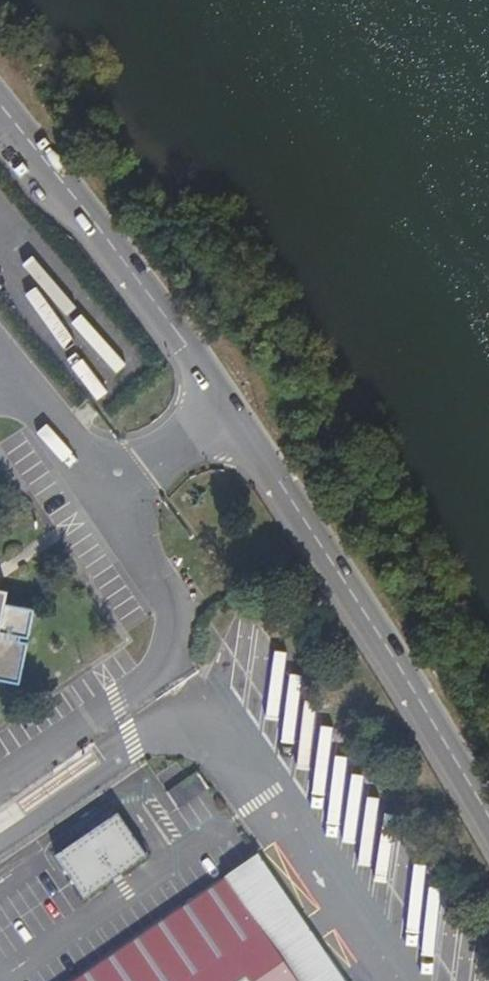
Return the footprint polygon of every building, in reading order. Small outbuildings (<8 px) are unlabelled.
[(20,683),(28,645),(26,639),(30,636),(35,609),(5,603),(9,591),(0,588),(0,679),(20,683)] [(180,808),(210,789),(198,771),(169,790),(180,808)] [(86,898),(148,855),(119,812),(56,854),(86,898)] [(225,879),(75,980),(294,980),(225,879)]
